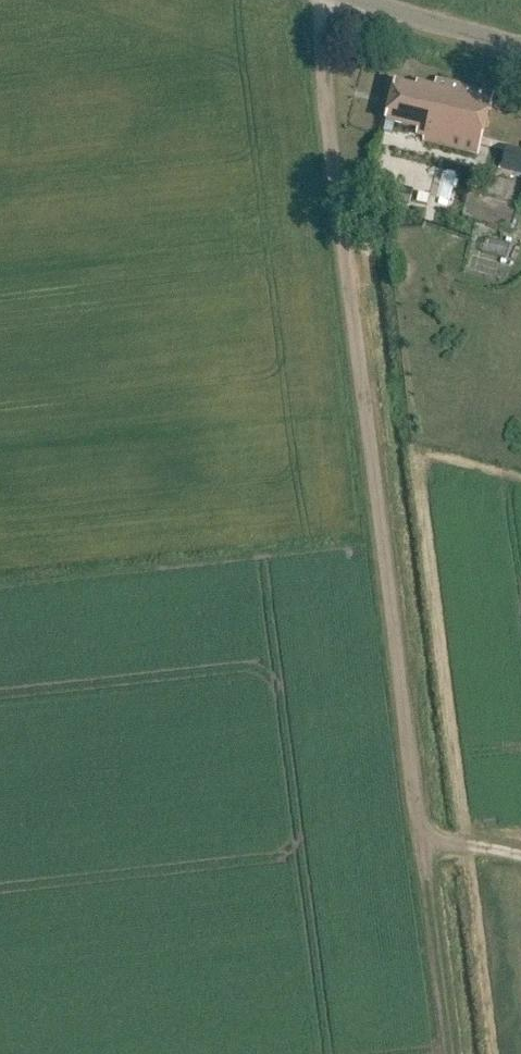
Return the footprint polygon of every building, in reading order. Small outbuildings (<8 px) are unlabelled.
[(416,136),(424,138),(423,142),(478,156),(494,94),(436,80),(434,88),(417,83),(416,88),(395,83),(385,122),(418,130),(416,136)] [(511,150),(504,165),(520,173),(520,154),(511,150)]
